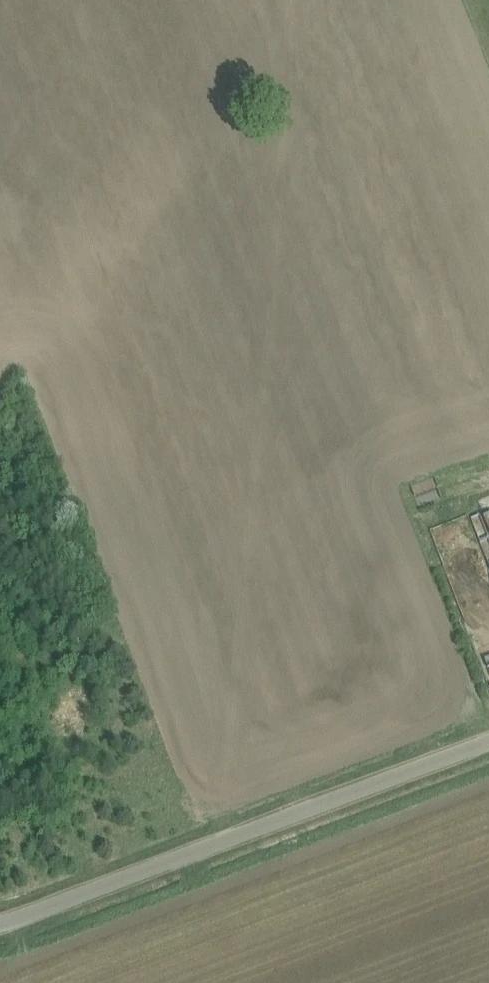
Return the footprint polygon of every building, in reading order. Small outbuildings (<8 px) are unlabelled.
[(465,618),(488,611),(488,519),(487,512),(440,525),(465,618)]
